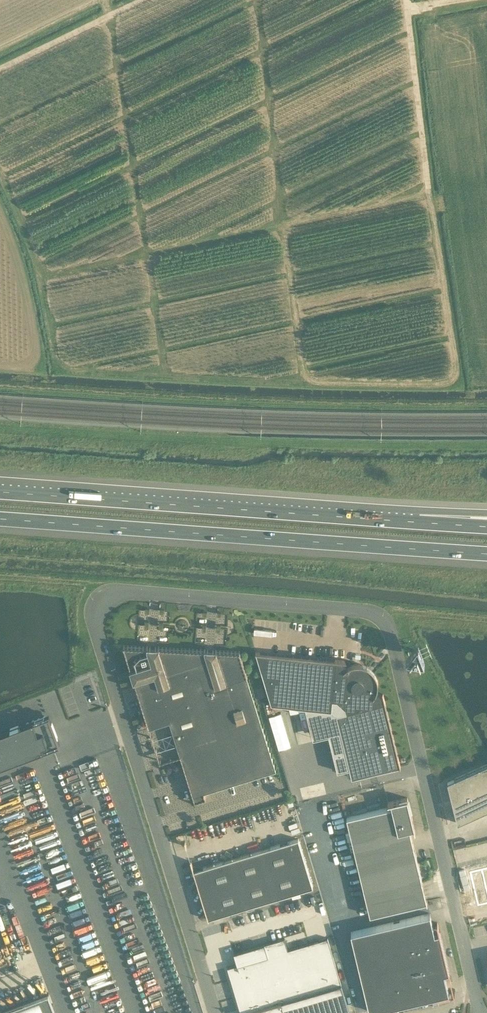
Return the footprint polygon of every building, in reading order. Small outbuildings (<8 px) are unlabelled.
[(170,721),(183,765),(194,801),(206,798),(204,792),(276,769),(246,676),(247,676),(239,652),(216,650),(204,649),(204,650),(159,647),(146,646),(146,647),(122,646),(130,669),(129,669),(133,682),(134,682),(148,728),(170,721)] [(347,667),(342,660),(255,652),(271,704),(306,707),(311,730),(319,728),(321,736),(328,735),(336,771),(349,768),(351,778),(400,766),(383,696),(376,693),(376,692),(376,691),(376,690),(377,690),(377,689),(377,688),(377,687),(377,686),(377,685),(377,684),(377,683),(377,682),(377,681),(377,680),(377,679),(377,678),(376,677),(376,676),(376,675),(375,675),(375,674),(374,673),(374,672),(373,672),(373,671),(372,671),(372,670),(371,670),(371,669),(370,669),(370,668),(369,668),(368,667),(367,666),(366,666),(365,665),(364,665),(363,665),(363,664),(362,664),(361,664),(360,664),(359,664),(358,664),(357,664),(356,664),(355,664),(354,664),(353,665),(352,665),(351,665),(350,665),(350,666),(349,666),(348,666),(348,667),(347,667)] [(29,754),(60,743),(49,713),(23,723),(26,730),(20,731),(18,725),(0,732),(0,765),(29,754)] [(447,782),(457,823),(486,810),(486,764),(447,782)] [(390,910),(392,916),(398,915),(396,909),(427,902),(408,824),(413,823),(407,798),(387,802),(387,803),(390,802),(392,807),(346,817),(370,915),(390,910)] [(208,919),(278,898),(313,887),(298,838),(193,870),(208,919)] [(470,871),(478,904),(486,902),(486,867),(470,871)] [(398,915),(392,916),(393,922),(351,933),(370,1011),(449,993),(445,978),(449,977),(450,978),(437,923),(436,923),(437,927),(433,928),(430,914),(399,921),(398,915)] [(341,984),(327,938),(288,949),(284,938),(234,953),(237,964),(227,967),(241,1012),(285,1012),(281,1002),(341,984)] [(48,992),(0,1010),(1,1012),(56,1012),(48,992)]
